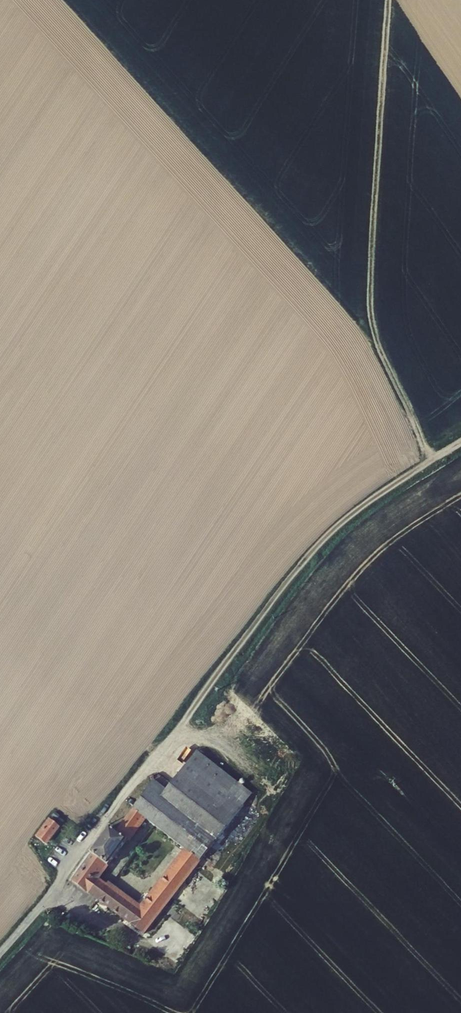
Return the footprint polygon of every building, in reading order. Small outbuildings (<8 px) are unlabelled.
[(152,778),(223,830),(252,794),(186,745),(172,763),(180,769),(168,784),(155,775),(152,778)] [(217,838),(223,830),(152,778),(131,807),(141,815),(149,821),(186,848),(140,907),(106,883),(96,898),(144,930),(176,890),(217,838)] [(122,803),(106,826),(113,831),(130,809),(122,803)] [(97,877),(141,815),(131,807),(130,809),(113,831),(106,826),(69,879),(87,892),(97,877)] [(30,838),(33,842),(37,836),(42,839),(54,823),(48,818),(30,838)] [(106,883),(97,877),(87,892),(96,898),(106,883)]
